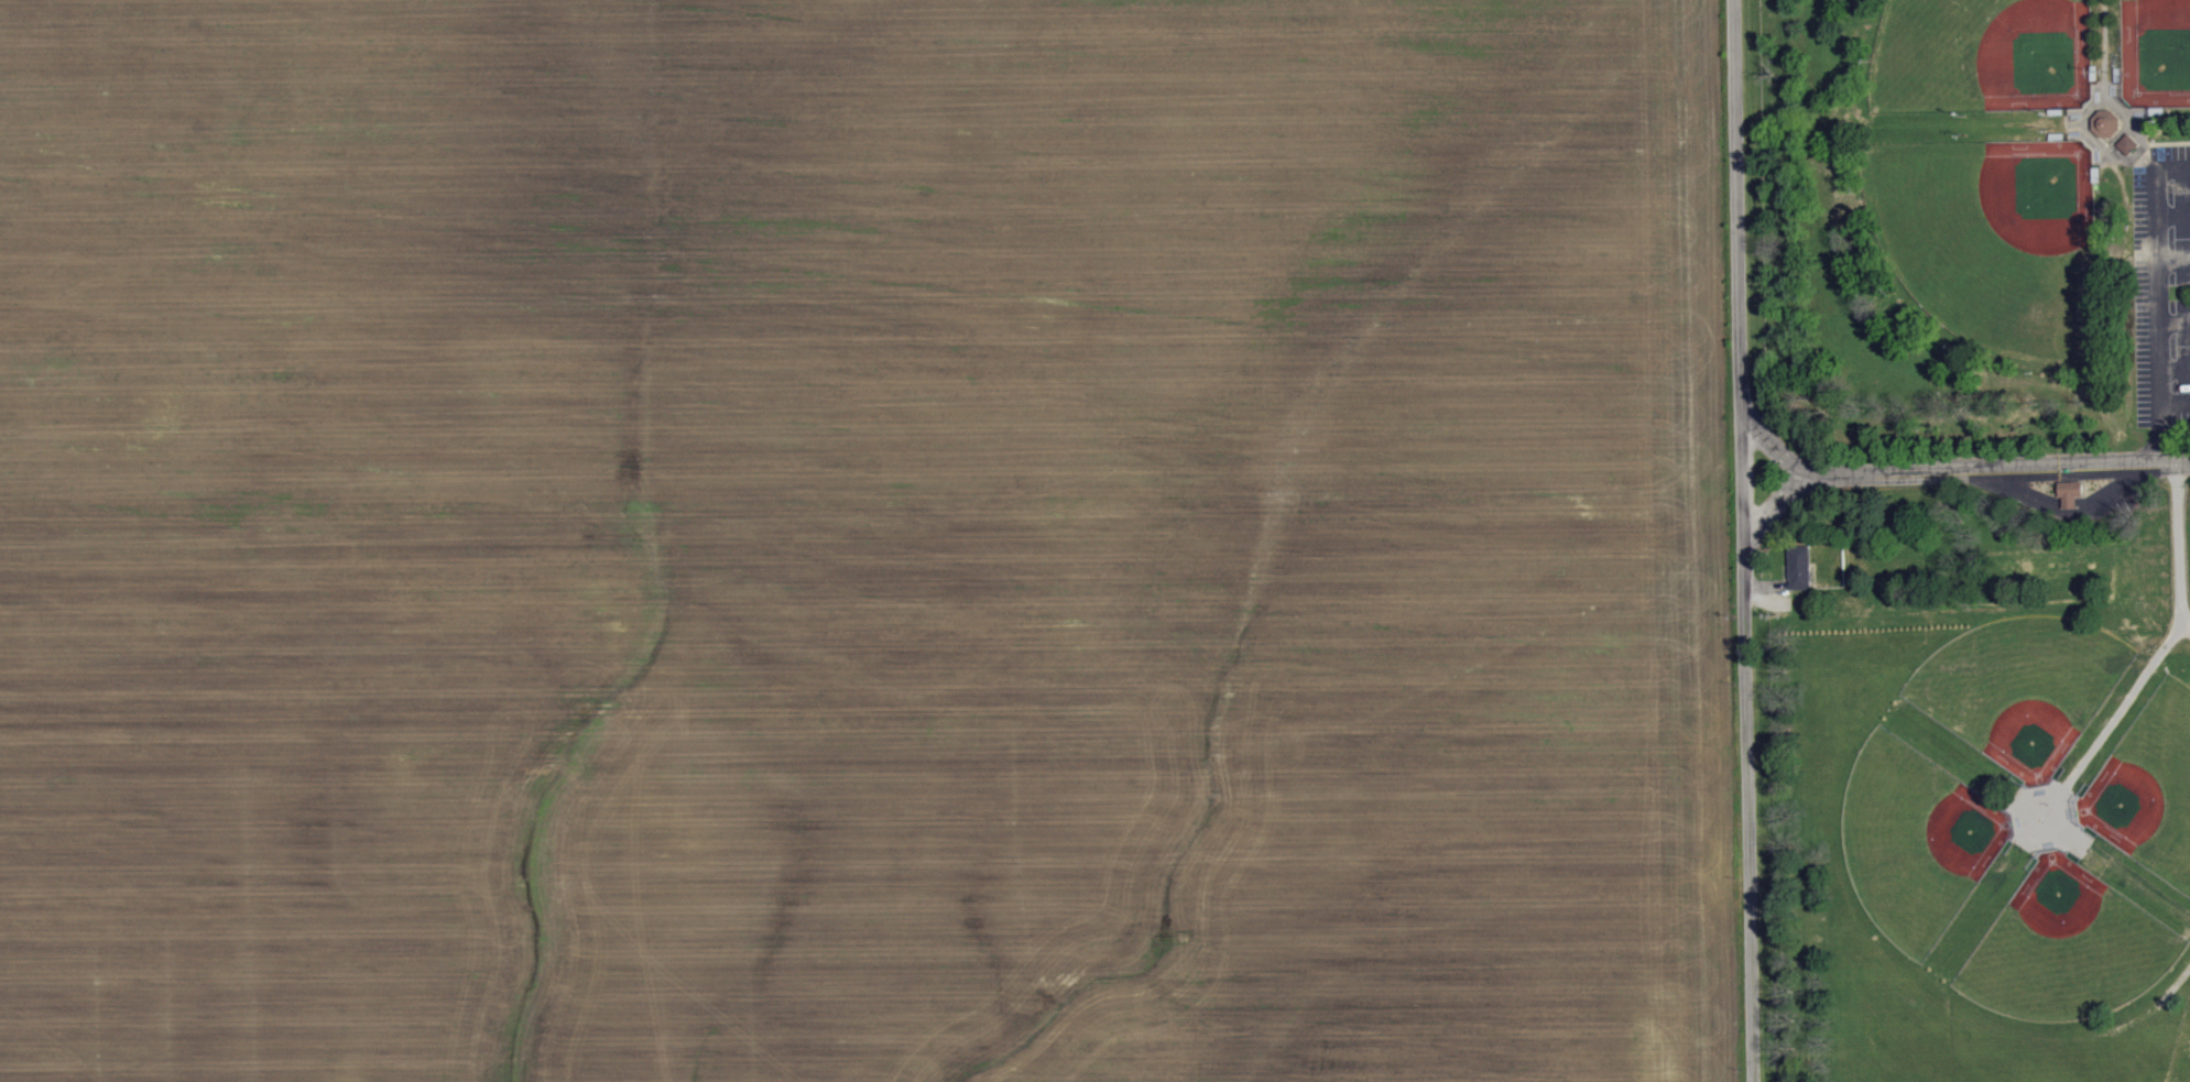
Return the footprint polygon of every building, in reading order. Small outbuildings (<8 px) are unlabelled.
[(2112,108),(2092,123),(2106,141),(2126,126),(2112,108)] [(2119,145),(2130,157),(2142,145),(2130,134),(2119,145)] [(2085,497),(2085,481),(2063,482),(2064,508),(2079,507),(2079,497),(2085,497)] [(1813,588),(1812,546),(1790,546),(1791,588),(1813,588)]
